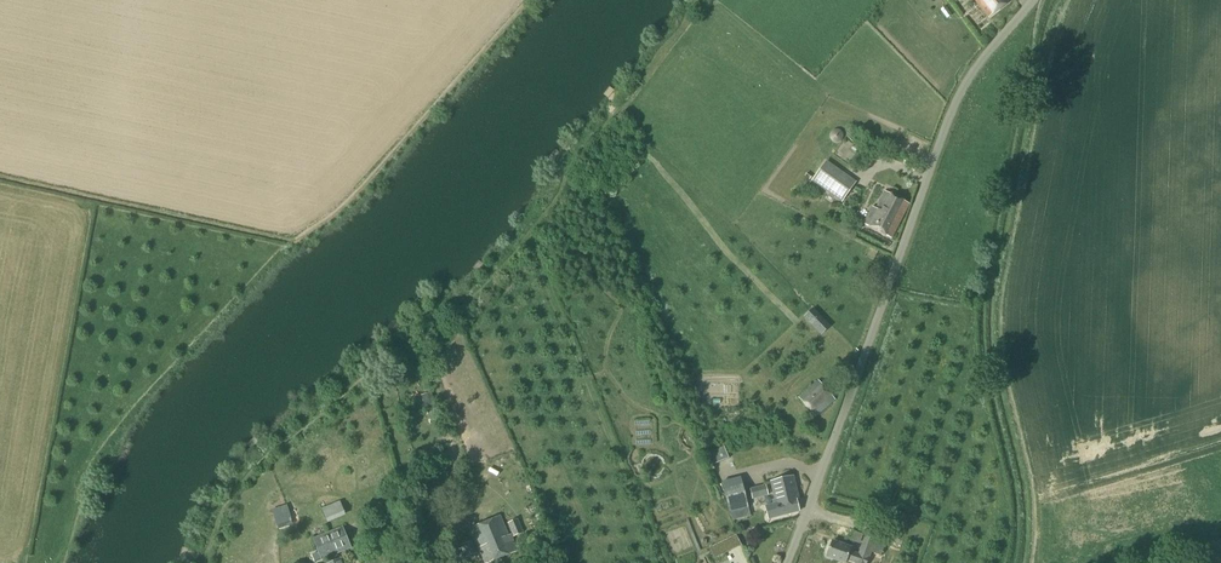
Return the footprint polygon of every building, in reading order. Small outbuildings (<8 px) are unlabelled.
[(1010,1),(1009,0),(975,0),(989,18),(1010,1)] [(1022,14),(1029,6),(1024,1),(1016,8),(1022,14)] [(924,171),(928,162),(912,154),(907,162),(924,171)] [(841,203),(856,183),(825,161),(811,182),(841,203)] [(892,237),(908,205),(884,192),(875,209),(872,208),(864,223),(892,237)] [(820,315),(810,324),(821,336),(830,327),(820,315)] [(815,417),(835,400),(818,381),(798,398),(815,417)] [(424,407),(435,404),(431,393),(421,396),(424,407)] [(711,466),(729,458),(724,447),(706,454),(711,466)] [(439,465),(451,461),(448,451),(436,454),(439,465)] [(768,519),(799,512),(796,499),(799,499),(793,476),(770,482),(775,500),(772,501),(773,504),(765,506),(768,519)] [(752,500),(768,496),(765,485),(750,489),(752,500)] [(729,513),(748,508),(743,486),(724,490),(729,513)] [(343,501),(325,509),(330,520),(347,512),(343,501)] [(277,528),(292,523),(286,506),(271,510),(277,528)] [(500,516),(473,528),(481,547),(478,548),(484,562),(488,562),(517,551),(510,535),(508,535),(500,516)] [(518,522),(517,519),(507,523),(513,537),(527,531),(522,520),(518,522)] [(321,561),(351,549),(342,527),(312,539),(321,561)] [(874,543),(884,547),(890,531),(880,528),(874,543)] [(874,543),(864,539),(859,554),(850,551),(851,548),(832,541),(826,557),(844,562),(846,562),(847,560),(854,562),(856,562),(857,559),(867,562),(874,543)] [(464,559),(477,554),(472,541),(460,546),(464,559)] [(730,552),(725,541),(709,549),(714,559),(725,553),(730,552)] [(315,562),(321,560),(318,552),(312,555),(315,562)]
